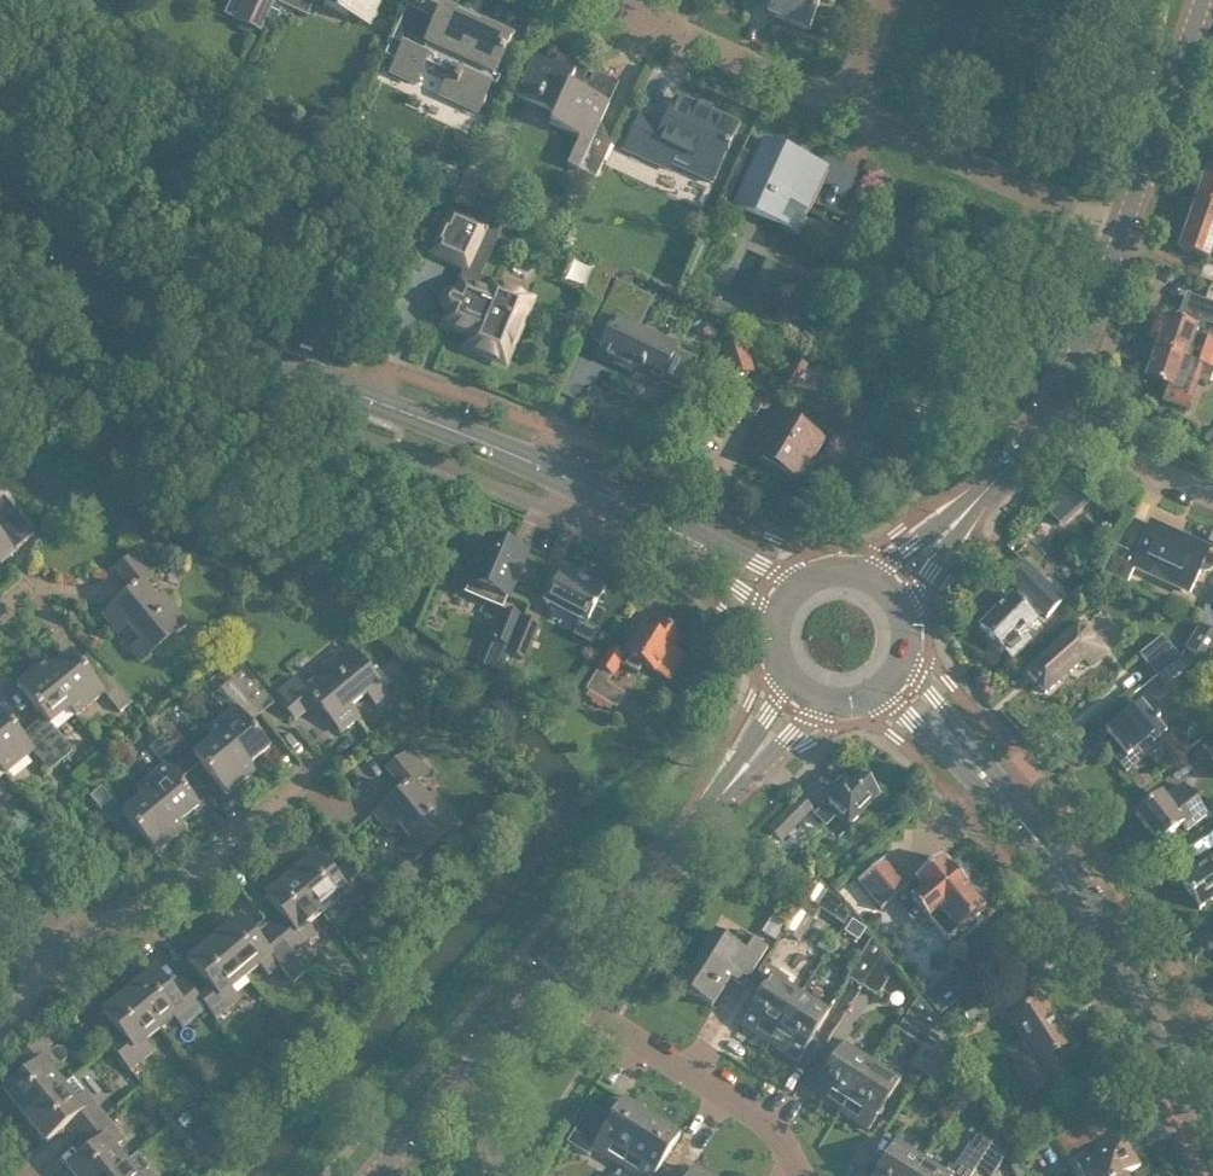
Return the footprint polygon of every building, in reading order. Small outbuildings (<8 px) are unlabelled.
[(273,0),(241,0),(233,18),(259,30),(273,0)] [(304,13),(309,0),(276,0),(304,13)] [(367,22),(377,0),(318,0),(367,22)] [(767,11),(808,27),(818,0),(772,0),(767,11)] [(393,32),(384,52),(397,58),(391,70),(414,80),(424,57),(449,69),(458,73),(448,96),(476,108),(510,31),(482,19),(479,25),(440,8),(435,19),(418,11),(405,5),(393,32)] [(594,176),(610,140),(593,132),(608,100),(578,86),(587,66),(556,52),(552,63),(531,53),(513,93),(553,112),(548,122),(578,135),(565,163),(594,176)] [(668,159),(709,177),(724,144),(726,145),(728,141),(727,140),(735,122),(675,94),(662,123),(638,112),(623,145),(666,164),(668,159)] [(808,156),(761,135),(731,203),(733,204),(734,202),(777,222),(787,201),(807,210),(819,183),(800,174),(808,156)] [(1205,165),(1200,178),(1194,178),(1191,188),(1196,192),(1194,197),(1212,203),(1212,168),(1205,165)] [(1194,197),(1177,247),(1206,258),(1209,249),(1212,250),(1212,203),(1194,197)] [(466,266),(485,225),(448,208),(429,250),(466,266)] [(614,268),(610,276),(615,278),(627,284),(631,276),(614,268)] [(615,278),(588,334),(601,340),(595,352),(610,359),(657,382),(658,380),(678,390),(694,357),(674,347),(676,344),(637,325),(652,296),(627,284),(615,278)] [(447,308),(441,321),(469,333),(464,344),(502,360),(528,297),(490,281),(486,290),(459,279),(454,291),(452,290),(448,290),(444,292),(441,295),(440,297),(440,302),(441,304),(442,306),(447,308)] [(1183,292),(1176,310),(1178,311),(1176,318),(1165,314),(1160,331),(1154,330),(1151,340),(1155,343),(1154,346),(1208,365),(1212,351),(1212,337),(1212,336),(1212,332),(1212,302),(1183,292)] [(739,339),(718,345),(729,377),(749,371),(739,339)] [(1204,376),(1208,365),(1154,346),(1143,378),(1165,386),(1162,396),(1187,404),(1197,374),(1204,376)] [(793,389),(807,364),(790,355),(776,381),(793,389)] [(845,390),(851,377),(830,367),(824,380),(845,390)] [(937,420),(952,424),(956,409),(941,405),(942,403),(915,395),(907,424),(934,432),(937,420)] [(761,449),(759,451),(797,474),(819,437),(769,408),(762,420),(760,419),(747,441),(761,449)] [(1058,498),(1045,510),(1048,513),(1059,526),(1084,504),(1068,486),(1059,495),(1057,497),(1058,498)] [(0,499),(0,528),(15,546),(33,531),(4,496),(0,499)] [(1113,541),(1100,569),(1099,572),(1122,583),(1131,564),(1148,572),(1151,567),(1186,584),(1194,568),(1196,569),(1196,567),(1201,568),(1206,567),(1210,564),(1212,559),(1212,555),(1210,550),(1206,547),(1206,546),(1148,519),(1139,537),(1140,537),(1134,551),(1113,541)] [(1205,539),(1212,542),(1212,527),(1211,525),(1205,539)] [(1,560),(13,550),(0,534),(0,559),(1,560)] [(464,565),(455,588),(466,593),(500,607),(505,595),(508,596),(513,582),(516,584),(522,568),(519,567),(525,552),(501,542),(501,539),(492,536),(489,537),(485,535),(471,568),(464,565)] [(115,567),(131,586),(129,588),(131,590),(103,613),(117,630),(127,622),(142,640),(132,648),(141,660),(188,622),(163,592),(157,597),(144,581),(157,570),(139,548),(115,567)] [(1009,592),(978,623),(979,624),(1001,647),(1008,653),(1010,656),(1028,637),(1022,631),(1035,618),(1034,617),(1039,611),(1043,615),(1060,597),(1021,559),(1004,576),(1017,589),(1011,595),(1009,592)] [(544,599),(587,621),(604,589),(561,567),(544,599)] [(1194,620),(1212,631),(1212,608),(1202,603),(1194,620)] [(505,609),(492,639),(506,646),(519,615),(505,609)] [(527,615),(511,653),(521,657),(537,619),(527,615)] [(679,634),(657,620),(650,631),(641,625),(621,656),(609,647),(584,685),(614,705),(623,691),(606,680),(618,661),(636,672),(642,663),(667,679),(684,652),(673,644),(679,634)] [(1027,669),(1045,689),(1085,654),(1091,661),(1107,647),(1083,620),(1027,669)] [(1184,646),(1204,658),(1212,644),(1212,632),(1198,623),(1184,646)] [(1154,673),(1179,653),(1176,651),(1158,629),(1134,648),(1154,673)] [(324,675),(308,688),(297,675),(275,693),(294,716),(313,701),(315,702),(317,701),(340,729),(357,716),(348,705),(366,690),(375,701),(387,691),(349,645),(319,669),(324,675)] [(64,684),(60,687),(56,690),(69,707),(68,707),(74,714),(103,690),(119,711),(131,701),(108,673),(97,682),(72,651),(52,667),(51,668),(64,684)] [(1179,653),(1154,673),(1163,684),(1187,663),(1179,653)] [(56,690),(60,687),(64,684),(51,668),(52,667),(46,660),(17,683),(48,722),(37,731),(60,759),(72,749),(50,722),(68,707),(69,707),(56,690)] [(236,660),(224,670),(249,700),(261,690),(236,660)] [(427,684),(419,675),(407,685),(415,694),(421,688),(427,684)] [(227,754),(231,750),(235,747),(248,762),(268,746),(243,715),(254,706),(249,700),(231,678),(220,688),(236,708),(207,731),(213,738),(214,738),(227,754)] [(145,715),(155,706),(149,699),(139,707),(145,715)] [(1154,743),(1152,738),(1164,728),(1153,715),(1140,699),(1105,728),(1114,738),(1104,745),(1124,770),(1130,764),(1155,743),(1154,743)] [(415,700),(414,714),(428,716),(430,702),(415,700)] [(4,771),(32,748),(48,768),(60,759),(37,731),(26,740),(1,709),(0,709),(0,767),(4,771)] [(226,793),(250,773),(254,769),(248,762),(235,747),(231,750),(227,754),(214,738),(213,738),(194,754),(172,727),(160,736),(183,764),(195,755),(226,793)] [(1205,737),(1198,743),(1208,756),(1212,752),(1212,731),(1205,737)] [(156,812),(160,808),(164,805),(177,821),(178,820),(197,804),(172,774),(183,764),(160,736),(149,745),(165,765),(136,789),(142,796),(143,796),(156,812)] [(374,812),(388,829),(398,820),(412,837),(402,846),(412,858),(458,820),(434,790),(427,796),(414,780),(428,769),(410,747),(386,767),(402,786),(400,787),(402,789),(374,812)] [(1130,764),(1124,770),(1138,787),(1145,782),(1138,773),(1130,764)] [(825,801),(814,812),(824,822),(835,811),(846,821),(876,791),(874,789),(876,787),(865,776),(863,778),(856,771),(849,778),(843,773),(820,796),(825,801)] [(1134,811),(1156,839),(1181,820),(1185,824),(1202,811),(1181,782),(1163,796),(1160,792),(1134,811)] [(155,852),(179,832),(184,827),(178,820),(177,821),(164,805),(160,808),(156,812),(143,796),(142,796),(123,812),(101,784),(90,793),(113,821),(123,813),(155,852)] [(768,826),(779,837),(810,806),(799,795),(768,826)] [(1198,907),(1212,897),(1212,851),(1188,868),(1192,874),(1181,882),(1198,907)] [(317,853),(291,874),(322,912),(337,901),(345,910),(369,890),(348,864),(335,875),(317,853)] [(885,854),(855,879),(879,908),(902,888),(909,896),(908,897),(926,918),(927,917),(945,938),(983,906),(939,855),(908,881),(885,854)] [(271,928),(292,954),(317,933),(309,923),(322,912),(291,874),(265,896),(283,918),(271,928)] [(821,911),(833,893),(815,875),(776,936),(797,949),(821,911)] [(771,913),(760,930),(774,938),(781,928),(782,927),(785,922),(771,913)] [(214,938),(245,975),(259,963),(268,974),(292,954),(271,928),(266,922),(253,933),(240,916),(214,938)] [(863,926),(850,917),(843,927),(857,936),(863,926)] [(679,984),(711,1004),(729,975),(741,983),(766,944),(739,927),(731,940),(714,929),(679,984)] [(882,948),(871,934),(845,975),(859,984),(882,948)] [(194,991),(206,1005),(215,1016),(239,996),(231,986),(245,975),(214,938),(188,959),(206,981),(194,991)] [(875,994),(894,964),(882,948),(859,984),(875,994)] [(128,989),(159,1027),(173,1015),(181,1025),(206,1005),(194,991),(185,980),(173,991),(154,968),(128,989)] [(767,1040),(798,991),(770,974),(739,1023),(767,1040)] [(1034,1051),(1013,1065),(1032,1093),(1052,1080),(1055,1086),(1071,1077),(1054,1049),(1065,1042),(1058,1031),(1063,1028),(1031,977),(1015,987),(1025,1003),(1009,1012),(1020,1030),(1034,1051)] [(953,1000),(936,980),(921,992),(937,1013),(953,1000)] [(983,988),(958,1007),(967,1021),(993,1002),(983,988)] [(109,1043),(129,1068),(153,1048),(145,1038),(159,1027),(128,989),(103,1011),(121,1033),(109,1043)] [(826,1009),(798,991),(767,1040),(795,1058),(826,1009)] [(916,994),(895,1027),(917,1041),(905,1060),(921,1069),(944,1033),(933,1015),(916,994)] [(944,1033),(921,1069),(936,1079),(954,1049),(944,1033)] [(40,1036),(15,1057),(26,1070),(3,1089),(24,1115),(62,1084),(50,1069),(61,1059),(62,1053),(58,1048),(52,1048),(47,1052),(44,1048),(48,1045),(40,1036)] [(838,1109),(846,1095),(868,1061),(839,1043),(809,1092),(838,1109)] [(868,1061),(846,1095),(838,1109),(866,1127),(896,1079),(868,1061)] [(69,1122),(79,1134),(103,1114),(84,1090),(74,1098),(62,1084),(24,1115),(46,1141),(69,1122)] [(619,1163),(650,1114),(622,1096),(608,1119),(587,1106),(567,1139),(589,1152),(592,1146),(619,1163)] [(75,1175),(106,1175),(125,1160),(114,1146),(123,1138),(103,1114),(79,1134),(89,1147),(66,1165),(75,1175)] [(650,1114),(619,1163),(640,1175),(651,1175),(678,1132),(650,1114)] [(1008,1144),(999,1127),(994,1134),(975,1163),(990,1173),(1008,1144)] [(911,1175),(968,1175),(975,1163),(994,1134),(988,1130),(975,1133),(969,1141),(967,1140),(952,1164),(948,1162),(942,1170),(922,1158),(911,1175)] [(222,1132),(207,1144),(213,1152),(228,1139),(222,1132)] [(1122,1171),(1139,1161),(1123,1134),(1075,1161),(1083,1175),(1125,1175),(1122,1171)] [(922,1158),(894,1140),(871,1175),(911,1175),(922,1158)] [(106,1175),(154,1175),(146,1166),(137,1174),(125,1160),(106,1175)] [(693,1165),(686,1175),(711,1175),(693,1165)]
